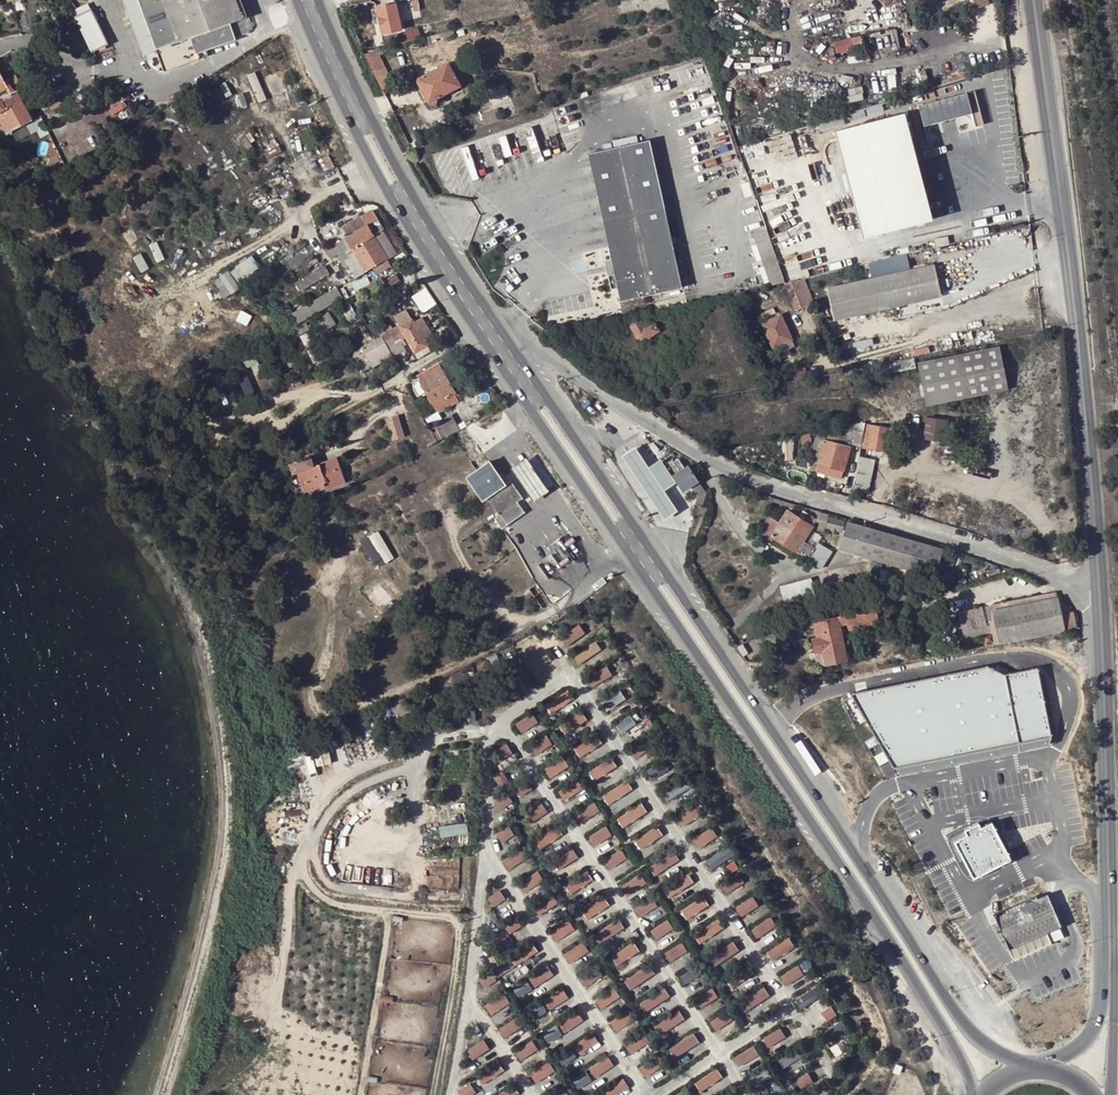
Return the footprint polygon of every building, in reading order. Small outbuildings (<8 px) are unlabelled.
[(144,55),(156,51),(164,72),(200,59),(198,53),(207,50),(235,40),(229,24),(244,19),(237,0),(123,0),(144,55)] [(244,19),(249,17),(243,0),(237,0),(244,19)] [(377,7),(377,9),(383,31),(383,33),(401,28),(398,14),(401,13),(400,9),(401,9),(399,3),(377,7)] [(83,13),(80,8),(74,11),(76,16),(75,17),(93,52),(109,45),(91,9),(83,13)] [(376,33),(383,31),(377,9),(371,11),(376,33)] [(373,36),(375,47),(384,45),(382,34),(373,36)] [(435,35),(422,38),(424,46),(431,45),(431,43),(437,41),(435,35)] [(863,37),(836,39),(837,52),(864,50),(863,37)] [(381,89),(393,85),(379,48),(368,52),(381,89)] [(207,50),(198,53),(200,59),(201,60),(210,56),(207,50)] [(454,73),(448,63),(418,78),(417,81),(429,103),(434,104),(432,100),(460,86),(459,84),(462,83),(461,81),(464,80),(459,70),(454,73)] [(9,87),(19,81),(16,75),(5,81),(0,72),(0,93),(7,89),(9,87)] [(17,90),(14,92),(9,94),(0,99),(0,113),(3,111),(13,130),(33,120),(17,90)] [(928,136),(927,131),(933,121),(944,118),(952,116),(964,113),(974,118),(975,124),(983,122),(975,90),(912,107),(920,138),(928,136)] [(498,108),(481,114),(483,118),(485,126),(502,120),(498,108)] [(936,218),(906,112),(836,131),(864,236),(936,218)] [(952,116),(944,118),(946,125),(954,123),(952,116)] [(70,134),(55,141),(64,159),(79,152),(70,134)] [(621,301),(682,288),(665,206),(650,140),(589,153),(603,219),(612,262),(607,263),(612,289),(618,288),(621,301)] [(375,236),(383,231),(386,229),(375,211),(364,217),(369,225),(350,237),(327,250),(333,258),(339,255),(343,263),(347,261),(349,264),(346,265),(347,267),(350,266),(357,278),(374,268),(389,259),(375,236)] [(350,237),(369,225),(364,217),(363,216),(344,227),(350,237)] [(771,285),(785,282),(766,227),(753,232),(771,285)] [(397,254),(383,231),(375,236),(389,259),(397,254)] [(232,268),(240,281),(261,270),(253,257),(232,268)] [(378,274),(393,266),(389,259),(374,268),(378,274)] [(941,296),(934,264),(827,288),(835,320),(941,296)] [(329,275),(325,268),(297,285),(301,292),(329,275)] [(223,298),(241,290),(232,271),(215,279),(223,298)] [(813,303),(804,280),(785,284),(795,310),(813,303)] [(426,287),(412,296),(423,313),(437,304),(426,287)] [(293,314),(291,311),(287,315),(292,323),(297,320),(299,324),(343,299),(338,288),(293,314)] [(674,321),(669,309),(659,312),(666,325),(674,321)] [(628,322),(637,338),(644,341),(650,337),(649,336),(658,331),(653,322),(645,327),(639,316),(628,322)] [(794,347),(781,316),(763,323),(773,348),(775,348),(777,354),(794,347)] [(414,323),(428,346),(436,342),(422,319),(414,323)] [(419,359),(431,352),(428,346),(414,323),(413,320),(400,327),(409,342),(419,359)] [(384,336),(383,337),(394,356),(406,350),(403,346),(409,342),(400,327),(395,330),(392,325),(381,331),(384,336)] [(373,368),(394,356),(383,337),(376,341),(362,349),(373,368)] [(1001,345),(918,362),(927,406),(1010,389),(1001,345)] [(441,370),(438,364),(417,376),(420,382),(441,370)] [(446,367),(441,370),(455,393),(460,391),(446,367)] [(441,370),(420,382),(439,413),(458,401),(454,394),(455,393),(441,370)] [(459,431),(451,417),(438,425),(447,439),(454,435),(459,431)] [(943,441),(946,420),(927,417),(923,439),(943,441)] [(387,423),(395,437),(400,433),(392,420),(387,423)] [(877,421),(877,425),(867,424),(863,446),(888,450),(891,428),(886,427),(886,422),(877,421)] [(824,437),(815,438),(811,455),(819,457),(817,462),(844,469),(851,439),(860,440),(863,425),(842,427),(839,436),(825,433),(824,437)] [(663,491),(648,467),(635,447),(621,456),(664,520),(677,512),(663,491)] [(861,457),(856,490),(863,491),(874,493),(877,466),(872,459),(861,457)] [(294,475),(298,474),(301,473),(307,490),(304,491),(305,494),(311,492),(310,489),(324,484),(325,487),(344,481),(337,459),(314,467),(310,458),(290,465),(294,475)] [(525,458),(511,469),(533,501),(548,491),(525,458)] [(691,487),(697,496),(695,505),(702,507),(706,493),(688,466),(685,468),(679,459),(674,462),(673,461),(664,466),(660,460),(648,467),(663,491),(675,483),(672,478),(673,477),(684,492),(691,487)] [(500,514),(494,518),(501,529),(507,524),(525,513),(517,503),(522,499),(510,482),(505,485),(490,462),(477,471),(467,478),(483,500),(488,497),(500,514)] [(842,476),(844,469),(817,462),(815,469),(842,476)] [(307,490),(301,473),(298,474),(304,491),(307,490)] [(345,484),(344,481),(325,487),(326,490),(345,484)] [(803,540),(816,519),(807,513),(802,519),(787,510),(780,522),(769,516),(758,533),(768,539),(771,534),(808,557),(814,547),(807,543),(803,540)] [(818,529),(825,530),(826,527),(828,517),(829,515),(819,513),(817,519),(821,520),(818,529)] [(826,527),(831,528),(836,530),(842,531),(844,521),(828,517),(826,527)] [(933,576),(941,549),(848,522),(840,549),(933,576)] [(380,530),(361,540),(374,563),(384,557),(387,562),(395,558),(380,530)] [(814,532),(807,543),(814,547),(815,548),(818,542),(822,537),(814,532)] [(832,551),(818,542),(815,548),(808,559),(822,568),(832,551)] [(810,578),(780,586),(785,601),(794,598),(798,612),(788,615),(791,625),(820,617),(819,611),(829,609),(827,601),(817,603),(810,578)] [(992,619),(996,644),(1077,628),(1073,612),(1062,614),(1058,597),(994,609),(995,619),(992,619)] [(874,607),(873,601),(840,609),(841,616),(874,607)] [(814,640),(816,653),(823,651),(826,665),(846,660),(839,626),(848,623),(848,626),(853,625),(854,628),(879,622),(874,607),(841,616),(814,623),(818,639),(814,640)] [(567,633),(573,643),(587,633),(581,623),(567,633)] [(517,645),(520,653),(540,645),(537,637),(517,645)] [(596,640),(574,656),(581,665),(602,649),(596,640)] [(536,650),(526,655),(538,683),(549,678),(536,650)] [(826,665),(823,651),(816,653),(819,666),(826,665)] [(942,655),(941,655),(942,663),(956,660),(954,653),(942,655)] [(985,665),(849,692),(892,767),(1049,736),(1035,667),(1003,674),(985,665)] [(547,704),(554,713),(574,698),(567,689),(547,704)] [(610,709),(627,698),(622,690),(604,701),(610,709)] [(516,723),(522,732),(540,720),(534,711),(516,723)] [(631,714),(618,724),(624,732),(637,722),(631,714)] [(595,733),(575,749),(582,757),(602,741),(595,733)] [(549,734),(531,742),(536,752),(554,745),(549,734)] [(634,747),(638,756),(648,752),(643,742),(634,747)] [(508,743),(497,749),(503,759),(514,752),(508,743)] [(562,753),(545,768),(553,779),(571,764),(562,753)] [(667,761),(649,768),(652,777),(670,771),(667,761)] [(508,772),(497,776),(501,788),(512,784),(508,772)] [(524,796),(534,786),(527,778),(516,788),(524,796)] [(565,800),(584,789),(578,779),(559,789),(565,800)] [(601,796),(607,805),(634,789),(628,780),(601,796)] [(664,789),(668,798),(692,789),(688,780),(664,789)] [(496,799),(502,809),(515,802),(509,792),(496,799)] [(581,822),(602,811),(596,801),(576,812),(581,822)] [(526,813),(533,823),(550,811),(544,802),(526,813)] [(643,802),(618,818),(625,827),(649,811),(643,802)] [(697,805),(678,816),(684,826),(702,815),(697,805)] [(977,823),(951,836),(972,878),(1050,838),(1045,808),(996,818),(981,827),(977,823)] [(441,835),(469,834),(469,823),(441,824),(441,835)] [(504,841),(517,834),(511,824),(498,832),(504,841)] [(590,834),(596,845),(606,839),(608,842),(617,837),(610,824),(590,834)] [(658,825),(636,839),(643,849),(664,835),(658,825)] [(712,825),(693,838),(700,848),(719,835),(712,825)] [(556,827),(536,839),(542,848),(562,836),(556,827)] [(706,859),(712,869),(735,856),(729,845),(706,859)] [(623,847),(606,858),(613,868),(629,857),(623,847)] [(575,848),(555,861),(561,869),(580,856),(575,848)] [(519,849),(504,860),(511,869),(526,858),(519,849)] [(656,876),(681,859),(675,849),(650,865),(656,876)] [(573,895),(595,879),(587,869),(566,884),(573,895)] [(538,870),(520,883),(527,892),(545,879),(538,870)] [(671,897),(696,882),(690,872),(665,886),(671,897)] [(623,884),(629,894),(648,883),(642,873),(623,884)] [(726,891),(746,885),(743,874),(723,880),(726,891)] [(489,897),(495,906),(508,898),(502,889),(489,897)] [(550,891),(534,905),(542,915),(558,901),(550,891)] [(703,894),(682,910),(689,920),(710,904),(703,894)] [(617,914),(603,895),(583,909),(590,919),(605,908),(612,918),(617,914)] [(742,916),(761,906),(755,896),(736,905),(742,916)] [(1045,896),(1033,902),(1046,932),(1058,927),(1045,896)] [(655,897),(637,904),(641,914),(659,907),(655,897)] [(1033,902),(995,918),(1012,959),(1049,943),(1045,933),(1046,932),(1033,902)] [(699,941),(725,930),(719,917),(693,929),(699,941)] [(758,938),(777,927),(771,917),(752,928),(758,938)] [(506,922),(510,932),(523,928),(520,918),(506,922)] [(657,938),(676,928),(671,918),(652,928),(657,938)] [(557,941),(576,928),(570,919),(551,931),(557,941)] [(500,944),(508,942),(505,929),(497,930),(500,944)] [(767,951),(773,960),(798,945),(793,936),(767,951)] [(635,940),(613,955),(619,964),(641,950),(635,940)] [(672,961),(690,950),(684,940),(666,951),(672,961)] [(565,953),(571,963),(591,950),(585,941),(565,953)] [(735,941),(710,957),(718,969),(743,953),(735,941)] [(513,951),(516,956),(495,965),(498,972),(541,955),(535,942),(513,951)] [(499,959),(491,947),(485,951),(493,963),(499,959)] [(788,985),(807,974),(801,963),(782,975),(788,985)] [(631,988),(656,975),(652,965),(626,978),(631,988)] [(726,976),(731,986),(754,974),(749,965),(726,976)] [(551,967),(530,974),(534,985),(555,977),(551,967)] [(582,974),(586,984),(603,976),(599,967),(582,974)] [(685,981),(700,976),(696,968),(682,973),(685,981)] [(495,971),(481,975),(484,986),(498,982),(495,971)] [(530,978),(514,986),(519,996),(535,988),(530,978)] [(702,1006),(720,996),(714,986),(697,997),(702,1006)] [(740,1001),(746,1010),(771,995),(766,986),(740,1001)] [(565,987),(544,999),(549,1009),(570,997),(565,987)] [(803,1008),(820,996),(814,987),(797,998),(803,1008)] [(667,989),(641,999),(645,1009),(671,999),(667,989)] [(506,992),(486,1003),(492,1014),(512,1002),(506,992)] [(537,1016),(546,1010),(542,1003),(533,1009),(537,1016)] [(833,1005),(823,1011),(828,1020),(838,1015),(833,1005)] [(629,1009),(612,1020),(618,1030),(635,1019),(629,1009)] [(657,1024),(663,1033),(686,1018),(680,1009),(657,1024)] [(579,1010),(560,1023),(566,1032),(585,1019),(579,1010)] [(716,1029),(734,1020),(729,1010),(711,1020),(716,1029)] [(506,1036),(522,1027),(517,1018),(501,1026),(506,1036)] [(826,1041),(846,1034),(842,1022),(822,1029),(826,1041)] [(557,1024),(543,1032),(549,1042),(563,1033),(557,1024)] [(763,1037),(769,1047),(788,1036),(782,1026),(763,1037)] [(632,1053),(651,1042),(644,1030),(625,1041),(632,1053)] [(594,1032),(575,1043),(581,1053),(600,1042),(594,1032)] [(676,1057),(701,1042),(695,1032),(670,1047),(676,1057)] [(485,1038),(468,1050),(475,1060),(492,1048),(485,1038)] [(516,1049),(522,1059),(541,1048),(536,1038),(516,1049)] [(740,1066),(761,1054),(756,1044),(735,1056),(740,1066)] [(559,1055),(564,1064),(577,1055),(572,1047),(559,1055)] [(798,1047),(779,1057),(783,1066),(803,1057),(798,1047)] [(641,1066),(647,1076),(664,1066),(658,1055),(641,1066)] [(483,1084),(506,1069),(500,1060),(478,1075),(483,1084)] [(549,1061),(534,1072),(540,1081),(555,1070),(549,1061)] [(719,1067),(696,1082),(702,1091),(725,1076),(719,1067)] [(753,1077),(757,1085),(773,1077),(768,1069),(753,1077)] [(802,1086),(814,1079),(810,1072),(798,1079),(802,1086)] [(459,1090),(463,1094),(473,1094),(478,1091),(472,1082),(459,1090)] [(498,1094),(517,1094),(521,1092),(514,1083),(498,1094)] [(571,1094),(563,1085),(550,1094),(569,1094),(571,1094)]
